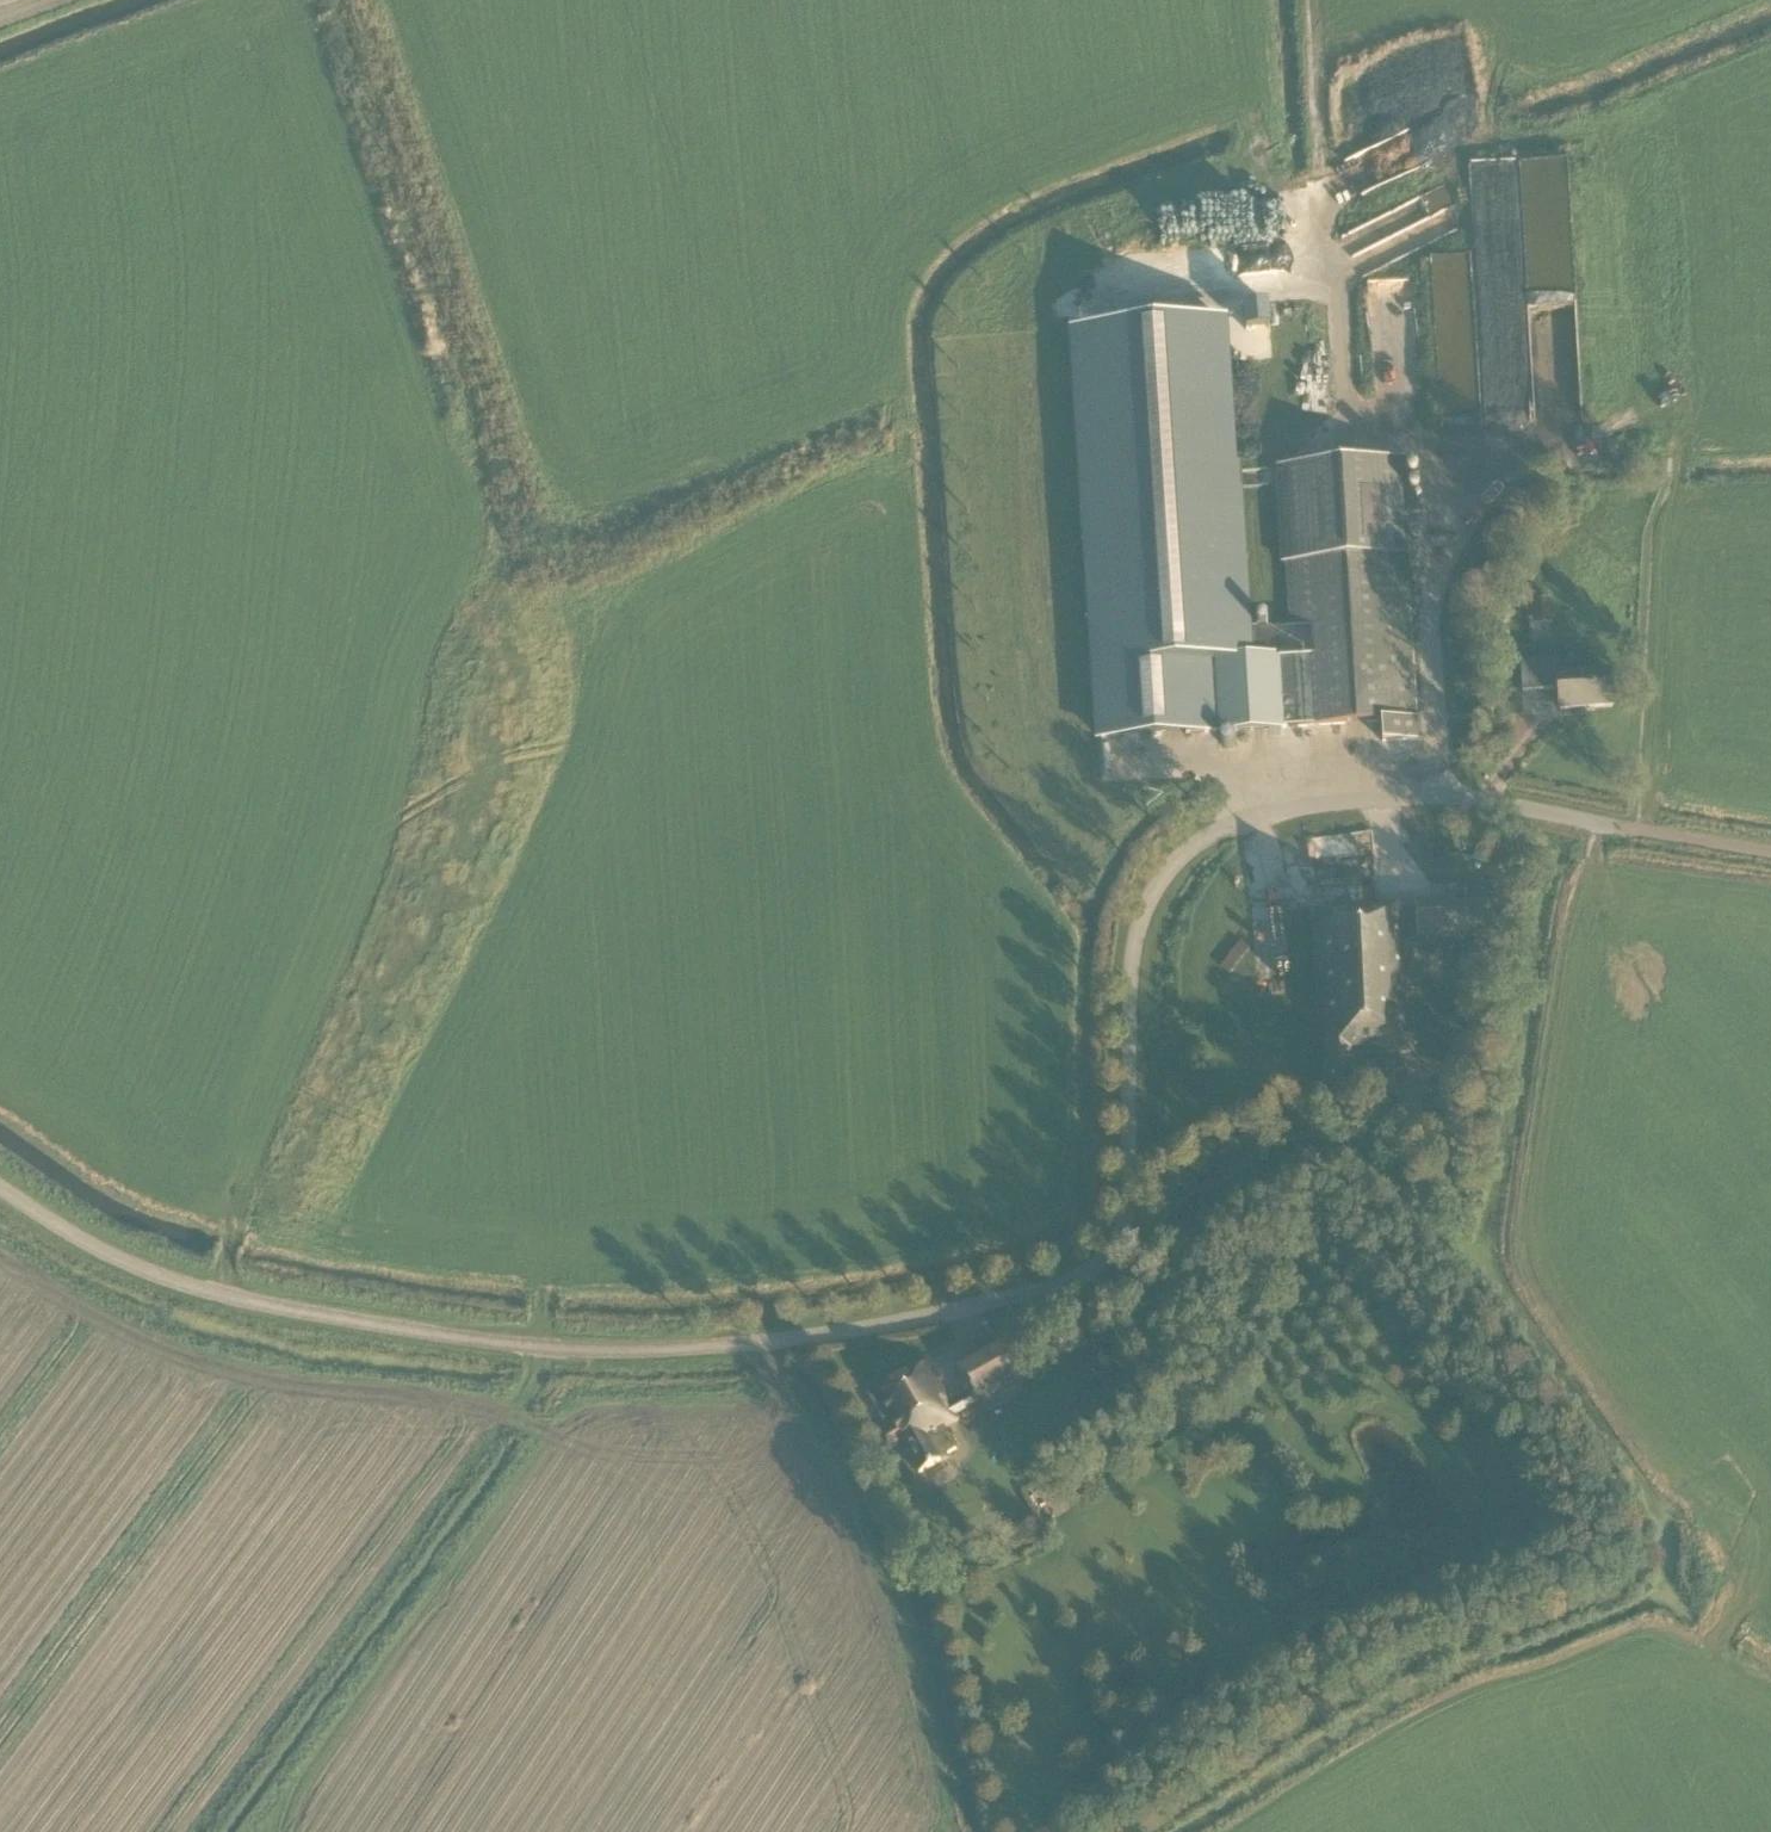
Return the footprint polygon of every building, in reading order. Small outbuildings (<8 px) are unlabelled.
[(1389,214),(1398,232),(1420,222),(1430,242),(1456,230),(1437,191),(1389,214)] [(1410,556),(1404,461),(1278,468),(1284,564),(1288,564),(1292,630),(1241,633),(1222,321),(1076,330),(1101,741),(1382,724),(1383,744),(1422,741),(1420,721),(1416,721),(1406,557),(1410,556)] [(1478,494),(1479,488),(1478,481),(1476,476),(1473,470),(1469,465),(1463,461),(1457,458),(1452,457),(1445,456),(1440,457),(1434,459),(1426,464),(1422,468),(1419,473),(1417,478),(1415,489),(1416,496),(1417,500),(1421,507),(1425,511),(1436,518),(1443,520),(1449,520),(1456,519),(1461,517),(1468,513),(1470,510),(1475,504),(1477,500),(1478,494)] [(1552,619),(1551,602),(1534,603),(1535,620),(1552,619)] [(1559,691),(1560,712),(1614,708),(1611,671),(1560,674),(1559,660),(1521,663),(1523,694),(1559,691)] [(1417,906),(1419,940),(1490,937),(1489,903),(1417,906)] [(1410,1055),(1404,907),(1315,911),(1320,1035),(1326,1035),(1328,1099),(1359,1097),(1357,1057),(1410,1055)] [(1063,1346),(1068,1356),(1076,1352),(1071,1342),(1063,1346)] [(928,1362),(871,1392),(897,1441),(903,1437),(922,1471),(941,1461),(939,1458),(958,1448),(947,1427),(959,1421),(955,1414),(1022,1379),(1004,1345),(958,1369),(973,1396),(952,1407),(928,1362)]
